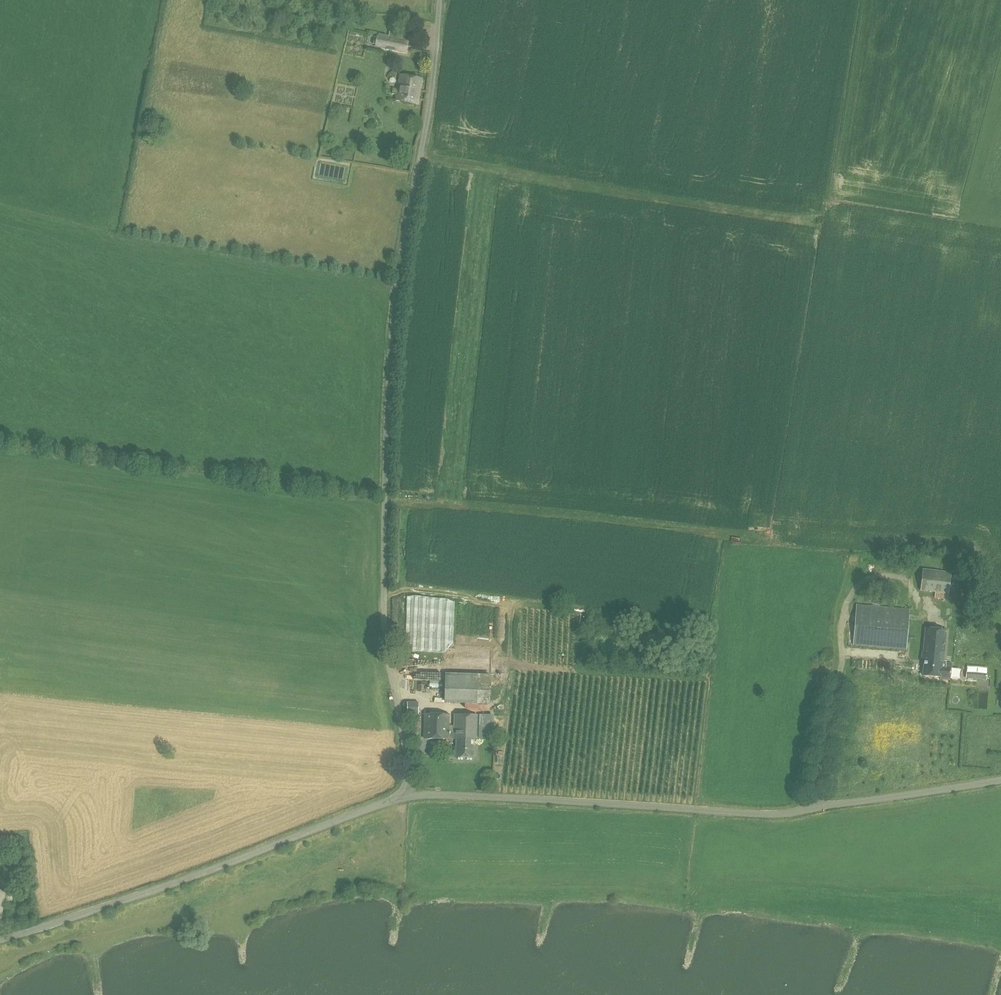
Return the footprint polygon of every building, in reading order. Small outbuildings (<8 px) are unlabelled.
[(377,35),(377,38),(375,37),(373,44),(375,44),(375,47),(386,49),(407,53),(409,41),(388,37),(377,35)] [(422,79),(401,75),(398,89),(393,89),(392,95),(397,95),(396,100),(418,104),(422,79)] [(935,593),(948,595),(952,571),(924,568),(920,591),(935,593)] [(910,610),(902,609),(886,608),(856,605),(853,645),(906,650),(910,610)] [(944,661),(946,630),(926,628),(923,661),(924,661),(923,676),(933,677),(940,677),(940,679),(950,680),(951,664),(944,663),(944,661)] [(446,650),(446,674),(496,675),(496,651),(446,650)] [(966,678),(986,680),(987,668),(967,666),(966,678)] [(477,702),(478,675),(446,674),(445,703),(477,704),(477,702)] [(491,675),(478,675),(477,702),(491,702),(491,675)] [(424,738),(449,739),(448,732),(449,715),(425,714),(424,738)] [(448,732),(449,739),(456,739),(456,757),(474,758),(474,735),(477,735),(477,716),(454,715),(454,732),(448,732)] [(478,741),(492,741),(492,716),(479,715),(478,741)]
